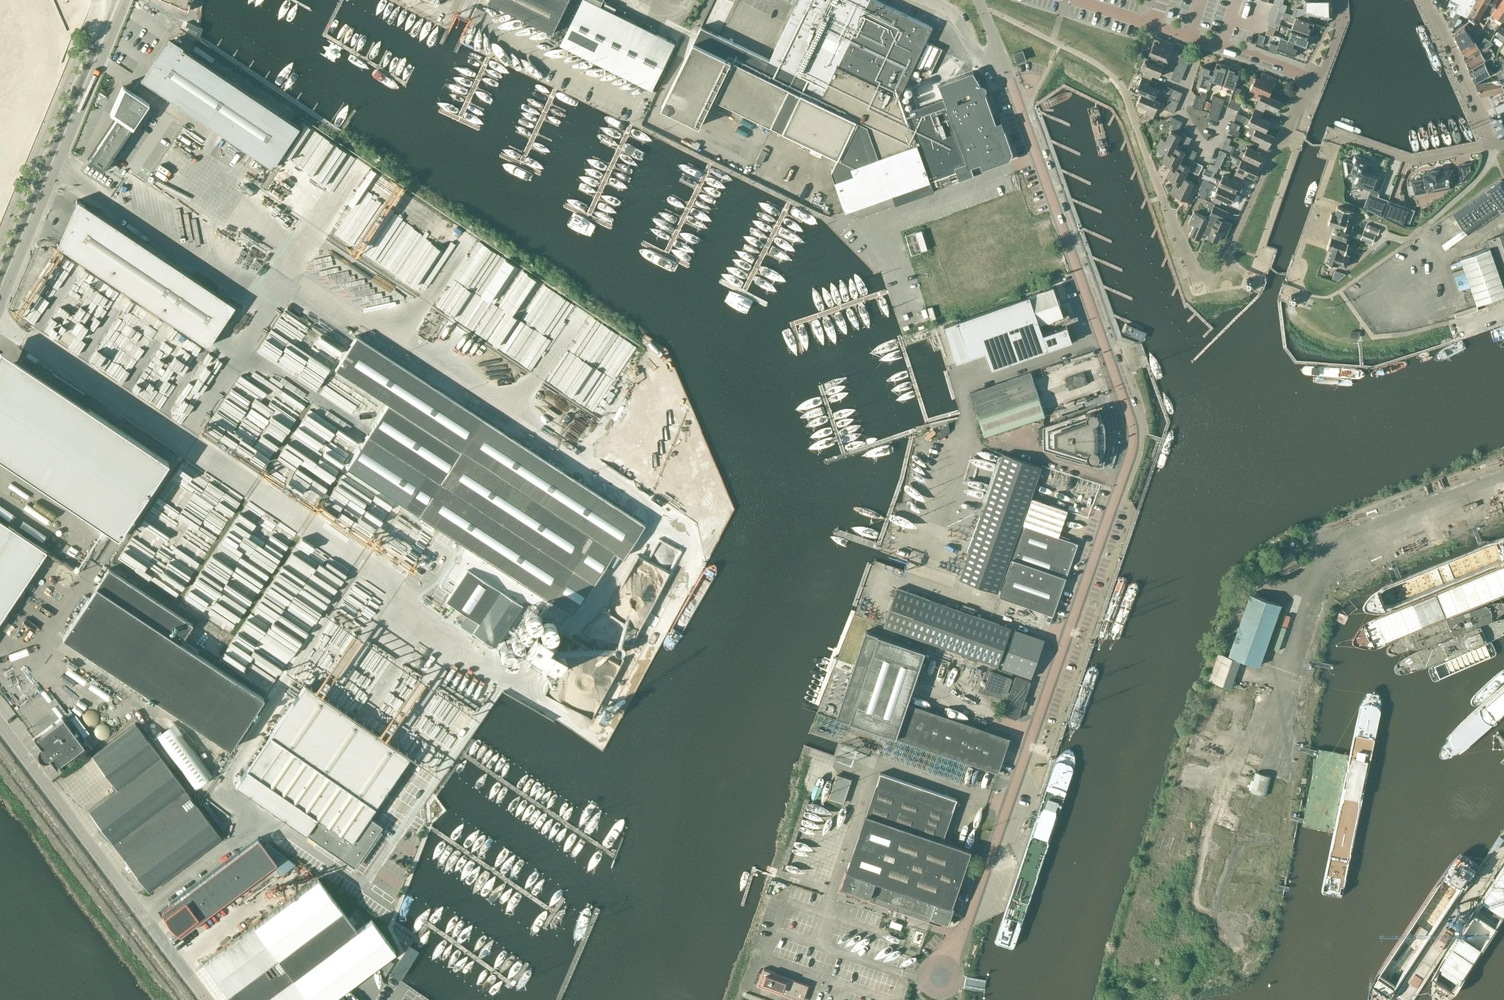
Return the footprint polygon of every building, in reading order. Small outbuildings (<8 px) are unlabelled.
[(187,11),(191,0),(161,0),(187,11)] [(488,2),(498,6),(501,8),(552,33),(569,0),(489,0),(488,2)] [(560,44),(652,89),(675,43),(600,6),(603,0),(582,0),(560,44)] [(875,0),(798,0),(769,60),(701,27),(662,108),(699,126),(731,60),(734,62),(716,99),(771,126),(783,132),(838,159),(832,172),(835,182),(845,212),(892,195),(896,205),(934,191),(934,190),(943,186),(951,183),(951,182),(983,171),(983,169),(1009,160),(1013,153),(1000,117),(999,117),(1001,121),(996,123),(987,98),(988,97),(988,98),(989,97),(986,92),(987,89),(986,86),(984,85),(981,84),(973,71),(938,84),(943,98),(908,110),(911,119),(909,120),(901,96),(900,96),(913,68),(929,76),(942,49),(926,41),(932,27),(875,0)] [(1292,16),(1309,22),(1310,18),(1307,17),(1307,13),(1321,16),(1321,17),(1331,17),(1330,0),(1304,0),(1304,9),(1302,9),(1299,9),(1297,9),(1295,8),(1292,15),(1292,16)] [(1447,5),(1450,6),(1448,9),(1451,11),(1449,14),(1453,16),(1448,25),(1451,31),(1463,22),(1467,15),(1476,0),(1475,0),(1449,0),(1447,5)] [(1476,0),(1467,15),(1476,21),(1483,8),(1488,0),(1475,0),(1476,0)] [(1491,14),(1482,27),(1488,30),(1492,33),(1502,20),(1501,20),(1503,16),(1503,0),(1501,0),(1491,14)] [(1491,14),(1501,0),(1489,0),(1484,9),(1491,14)] [(1278,11),(1280,6),(1274,4),(1268,20),(1274,22),(1276,16),(1278,11)] [(1278,11),(1276,16),(1281,18),(1292,22),(1293,22),(1291,28),(1310,35),(1314,23),(1309,22),(1292,16),(1292,15),(1283,12),(1278,11)] [(184,27),(196,32),(198,26),(187,21),(184,27)] [(1458,46),(1472,37),(1468,31),(1470,30),(1466,23),(1452,33),(1458,46)] [(1268,26),(1265,34),(1272,36),(1274,29),(1268,26)] [(1500,26),(1492,36),(1502,43),(1503,41),(1503,29),(1500,26)] [(1310,35),(1291,28),(1289,35),(1287,34),(1286,39),(1301,45),(1306,46),(1310,35)] [(1267,43),(1269,37),(1259,34),(1255,43),(1261,45),(1263,42),(1267,43)] [(1152,53),(1150,57),(1162,62),(1163,58),(1167,60),(1174,44),(1156,37),(1154,42),(1149,52),(1152,53)] [(1286,39),(1280,37),(1278,41),(1274,40),(1273,43),(1271,43),(1268,50),(1276,53),(1277,49),(1286,52),(1286,54),(1294,56),(1297,48),(1300,49),(1301,45),(1286,39)] [(1479,48),(1472,37),(1458,46),(1464,58),(1479,48)] [(1492,43),(1489,41),(1484,37),(1480,43),(1481,44),(1480,46),(1483,49),(1492,43)] [(180,47),(169,40),(143,79),(141,78),(140,79),(272,165),(298,128),(181,46),(180,47)] [(1502,43),(1494,55),(1489,57),(1493,67),(1496,71),(1499,77),(1503,76),(1503,41),(1502,43)] [(1483,59),(1489,57),(1494,55),(1490,47),(1481,52),(1480,50),(1464,60),(1468,68),(1483,59)] [(1017,63),(1026,60),(1023,50),(1013,53),(1017,63)] [(1144,71),(1142,76),(1150,80),(1152,74),(1158,77),(1163,66),(1160,65),(1162,62),(1150,57),(1149,61),(1145,59),(1140,69),(1144,71)] [(1483,59),(1468,68),(1474,82),(1490,73),(1483,59)] [(1216,82),(1222,84),(1228,66),(1216,62),(1215,66),(1210,82),(1215,84),(1216,82)] [(1210,82),(1215,66),(1211,65),(1210,68),(1201,66),(1198,74),(1200,74),(1196,84),(1208,88),(1210,82)] [(1228,66),(1222,84),(1228,86),(1228,88),(1233,90),(1240,69),(1228,66)] [(1248,92),(1256,96),(1259,91),(1268,95),(1276,79),(1262,72),(1259,79),(1252,76),(1250,81),(1252,83),(1248,92)] [(1150,80),(1142,76),(1138,86),(1139,87),(1137,92),(1141,94),(1156,100),(1157,100),(1159,95),(1156,94),(1158,89),(1148,85),(1150,80)] [(1499,77),(1475,83),(1480,95),(1486,94),(1503,90),(1503,76),(1499,77)] [(119,116),(88,161),(102,171),(104,168),(106,169),(114,158),(112,157),(149,103),(122,85),(111,110),(119,116)] [(1169,98),(1178,102),(1182,92),(1167,86),(1165,91),(1171,93),(1169,98)] [(1495,113),(1489,115),(1498,137),(1499,136),(1503,135),(1503,90),(1486,94),(1495,113)] [(1205,98),(1207,93),(1201,91),(1199,96),(1196,95),(1192,106),(1201,109),(1205,98)] [(1259,91),(1256,96),(1259,97),(1254,107),(1263,111),(1265,106),(1275,110),(1279,100),(1268,95),(1259,91)] [(1239,94),(1234,93),(1232,99),(1231,98),(1227,106),(1237,110),(1241,102),(1237,100),(1239,94)] [(1160,107),(1162,102),(1157,100),(1156,100),(1141,94),(1137,104),(1146,108),(1144,113),(1153,116),(1157,106),(1160,107)] [(1164,103),(1163,106),(1164,108),(1173,112),(1175,108),(1166,104),(1164,103)] [(1252,126),(1265,131),(1270,121),(1260,117),(1262,112),(1254,108),(1249,118),(1247,117),(1244,122),(1252,126)] [(1272,134),(1265,131),(1252,126),(1250,131),(1253,132),(1251,137),(1260,141),(1258,146),(1266,150),(1271,140),(1269,139),(1272,134)] [(1175,146),(1179,139),(1180,136),(1170,131),(1165,140),(1161,138),(1156,146),(1166,151),(1165,154),(1170,156),(1175,146)] [(1179,162),(1183,154),(1185,151),(1175,146),(1170,156),(1165,154),(1161,162),(1171,166),(1169,169),(1174,172),(1179,162)] [(1262,160),(1266,150),(1258,146),(1256,151),(1246,146),(1244,152),(1241,150),(1239,155),(1258,164),(1260,159),(1262,160)] [(1209,163),(1218,167),(1221,161),(1223,155),(1218,153),(1216,159),(1212,157),(1209,163)] [(1378,193),(1385,176),(1376,173),(1375,175),(1368,173),(1372,164),(1363,161),(1364,159),(1354,155),(1352,161),(1346,158),(1343,161),(1345,176),(1351,175),(1356,177),(1354,184),(1370,190),(1369,194),(1373,196),(1368,209),(1364,208),(1371,211),(1382,216),(1387,201),(1376,197),(1378,193)] [(1238,164),(1234,174),(1243,178),(1245,173),(1254,178),(1259,167),(1238,158),(1235,163),(1238,164)] [(1184,178),(1188,169),(1189,167),(1179,162),(1174,172),(1169,169),(1165,177),(1175,182),(1174,185),(1179,187),(1184,178)] [(1423,179),(1411,181),(1413,191),(1437,186),(1438,190),(1446,188),(1445,185),(1454,183),(1455,183),(1462,182),(1472,170),(1470,162),(1458,165),(1460,173),(1453,174),(1452,169),(1440,171),(1440,168),(1427,171),(1427,174),(1422,175),(1423,179)] [(1203,178),(1208,180),(1215,183),(1217,178),(1213,176),(1215,172),(1215,173),(1218,167),(1209,163),(1206,169),(1204,168),(1203,171),(1200,177),(1203,178)] [(1217,178),(1215,183),(1234,192),(1236,187),(1238,188),(1243,178),(1234,174),(1232,179),(1222,175),(1220,180),(1217,178)] [(1198,184),(1184,178),(1179,187),(1174,185),(1170,193),(1180,197),(1178,200),(1188,205),(1198,184)] [(1503,208),(1503,185),(1500,179),(1486,189),(1453,213),(1467,234),(1501,210),(1503,208)] [(1234,192),(1215,183),(1213,188),(1216,190),(1211,200),(1220,203),(1222,199),(1231,203),(1236,192),(1234,192)] [(234,305),(110,222),(76,200),(56,245),(207,346),(234,305)] [(1383,217),(1404,227),(1408,215),(1404,214),(1407,208),(1388,201),(1383,217)] [(1213,205),(1209,213),(1216,217),(1209,233),(1207,237),(1217,241),(1220,234),(1225,236),(1231,223),(1224,220),(1227,211),(1213,205)] [(1334,225),(1344,228),(1348,219),(1347,218),(1349,210),(1337,206),(1334,214),(1331,213),(1327,223),(1334,225)] [(1216,217),(1209,213),(1208,218),(1193,211),(1188,222),(1193,224),(1189,234),(1199,239),(1203,230),(1209,233),(1216,217)] [(1380,229),(1366,224),(1364,230),(1377,235),(1380,229)] [(1334,225),(1330,236),(1347,242),(1351,231),(1344,228),(1334,225)] [(1375,235),(1364,230),(1360,239),(1372,244),(1375,235)] [(1487,239),(1489,247),(1460,257),(1476,303),(1503,293),(1503,233),(1487,239)] [(1348,242),(1347,242),(1330,236),(1326,248),(1330,249),(1344,253),(1348,242)] [(1344,253),(1330,249),(1325,262),(1336,265),(1336,264),(1345,267),(1349,254),(1344,253)] [(1338,280),(1345,274),(1335,270),(1332,278),(1338,280)] [(1252,289),(1254,282),(1246,279),(1243,287),(1251,289),(1252,289)] [(1039,324),(1063,316),(1053,287),(956,321),(943,326),(956,362),(985,353),(991,370),(1072,341),(1067,326),(1043,334),(1039,324)] [(1296,305),(1298,297),(1290,294),(1288,302),(1296,305)] [(929,334),(927,328),(911,334),(914,340),(929,334)] [(643,524),(356,336),(335,368),(388,403),(346,466),(466,545),(460,554),(461,557),(458,562),(454,562),(441,583),(442,586),(451,592),(446,600),(479,622),(472,632),(494,646),(522,604),(515,599),(517,596),(525,601),(528,600),(542,609),(519,643),(554,666),(563,653),(546,642),(549,637),(548,637),(566,610),(572,614),(614,550),(622,556),(643,524)] [(118,536),(168,461),(21,362),(0,369),(0,457),(118,536)] [(1087,383),(1083,371),(1064,378),(1068,389),(1087,383)] [(1045,415),(1030,372),(1007,380),(970,392),(984,436),(1045,415)] [(1107,422),(1101,405),(1043,426),(1043,448),(1103,466),(1108,449),(1108,445),(1108,440),(1106,441),(1105,431),(1108,431),(1108,426),(1107,422)] [(1067,510),(1033,498),(1030,498),(1041,467),(1003,453),(960,578),(1000,592),(999,596),(1053,615),(1077,543),(1058,537),(1067,510)] [(46,550),(0,520),(0,620),(46,550)] [(1307,541),(1304,534),(1299,536),(1303,543),(1307,541)] [(1281,573),(1299,565),(1293,554),(1276,563),(1281,573)] [(1268,575),(1249,567),(1246,576),(1265,583),(1268,575)] [(192,624),(108,568),(62,637),(229,748),(263,697),(180,642),(192,624)] [(1010,628),(897,588),(884,625),(997,665),(1010,628)] [(1244,609),(1228,654),(1259,665),(1274,620),(1280,604),(1250,594),(1246,603),(1244,602),(1243,606),(1245,607),(1244,609)] [(1015,629),(1001,667),(1031,678),(1045,639),(1015,629)] [(235,643),(232,648),(206,631),(196,645),(250,680),(259,666),(255,663),(258,658),(235,643)] [(925,650),(878,635),(866,631),(837,716),(850,721),(998,772),(1010,737),(907,703),(925,650)] [(1240,660),(1219,652),(1209,680),(1231,687),(1240,660)] [(1030,680),(1016,675),(1011,692),(1008,691),(1012,678),(990,671),(983,690),(1008,699),(1007,702),(1003,714),(1007,715),(1017,719),(1030,680)] [(305,685),(236,785),(354,866),(382,825),(368,816),(410,757),(305,685)] [(84,746),(63,718),(41,735),(35,739),(34,738),(34,739),(56,769),(57,768),(56,767),(62,763),(84,746)] [(116,789),(88,810),(148,891),(220,837),(135,722),(91,755),(116,789)] [(837,772),(828,798),(845,803),(853,778),(837,772)] [(1270,775),(1255,772),(1251,791),(1265,794),(1270,775)] [(881,774),(843,884),(931,915),(931,917),(948,923),(954,907),(952,906),(971,850),(943,840),(957,800),(881,774)] [(257,838),(160,911),(179,935),(273,864),(281,875),(295,865),(267,843),(264,846),(257,838)] [(395,951),(371,919),(357,930),(318,878),(203,964),(230,999),(329,999),(395,951)] [(393,975),(399,979),(417,951),(410,947),(404,957),(407,959),(404,964),(401,962),(393,975)] [(801,998),(806,986),(774,974),(775,972),(763,968),(757,985),(769,989),(770,987),(801,998)]
